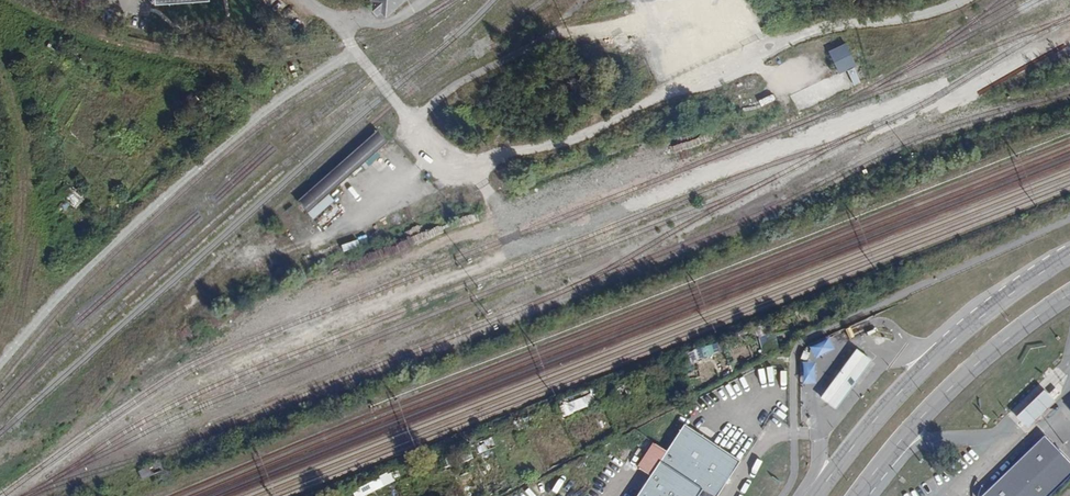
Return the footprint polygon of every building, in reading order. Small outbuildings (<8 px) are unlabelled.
[(372,1),(369,4),(377,14),(381,11),(384,15),(401,0),(372,0),(372,1)] [(847,43),(829,52),(840,74),(858,66),(847,43)] [(804,91),(792,94),(796,111),(808,108),(804,91)] [(194,114),(198,118),(207,110),(200,103),(192,111),(194,114)] [(206,127),(210,130),(218,123),(207,110),(198,118),(200,120),(206,127)] [(200,120),(198,118),(194,114),(188,119),(194,125),(200,120)] [(210,130),(206,127),(201,132),(211,143),(217,138),(210,130)] [(394,128),(388,134),(381,127),(377,131),(387,143),(398,133),(394,128)] [(387,143),(377,131),(297,201),(307,213),(387,143)] [(191,156),(180,143),(174,148),(186,161),(191,156)] [(63,234),(67,239),(75,233),(72,228),(63,234)] [(80,240),(75,233),(67,239),(72,246),(80,240)] [(809,347),(815,360),(834,350),(828,338),(809,347)] [(856,350),(820,399),(835,410),(872,361),(856,350)] [(695,370),(712,364),(709,356),(692,363),(695,370)] [(815,363),(801,363),(802,385),(816,385),(815,363)] [(841,372),(836,378),(850,388),(855,382),(841,372)] [(614,385),(619,394),(626,391),(621,382),(614,385)] [(559,407),(563,416),(572,413),(568,403),(559,407)] [(738,462),(682,426),(665,452),(653,445),(638,469),(649,476),(636,495),(716,495),(738,462)] [(1022,495),(1048,495),(1069,475),(1069,463),(1043,436),(1004,474),(1022,495)] [(494,439),(487,443),(490,450),(498,446),(494,439)] [(432,468),(441,465),(438,456),(428,459),(432,468)] [(555,459),(547,463),(551,470),(558,466),(555,459)] [(379,473),(383,484),(394,480),(390,469),(379,473)] [(1004,474),(981,495),(1022,495),(1004,474)] [(354,486),(357,495),(363,492),(359,483),(354,486)] [(498,495),(502,495),(506,494),(502,486),(495,489),(498,495)]
